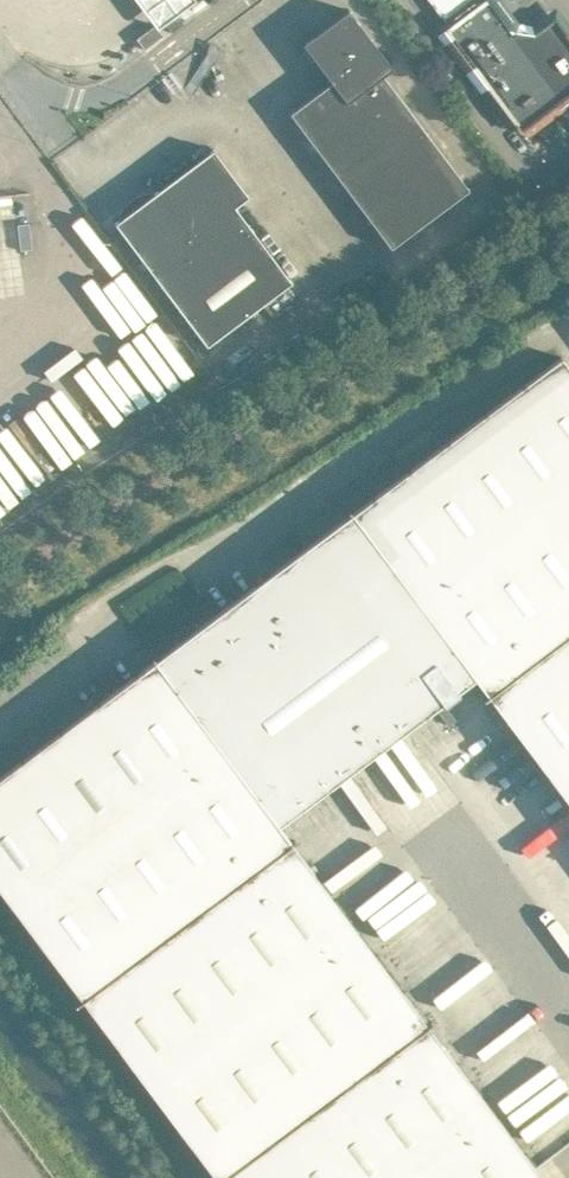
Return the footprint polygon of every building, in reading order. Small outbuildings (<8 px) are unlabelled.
[(158,28),(165,22),(172,32),(184,23),(177,14),(195,0),(138,0),(158,28)] [(448,26),(445,29),(443,31),(448,38),(450,36),(473,68),(471,69),(469,70),(488,95),(489,93),(491,92),(521,131),(526,127),(526,126),(568,94),(568,38),(558,23),(554,18),(523,41),(493,0),(429,0),(448,26)] [(393,67),(349,8),(303,43),(332,81),(290,112),(391,247),(469,188),(383,74),(393,67)] [(211,342),(229,329),(288,284),(289,284),(293,281),(290,278),(254,230),(251,226),(238,209),(236,206),(250,196),(247,192),(216,152),(217,151),(214,148),(210,151),(159,190),(158,189),(155,192),(155,193),(119,220),(118,219),(114,222),(117,226),(118,226),(205,342),(204,342),(207,346),(211,343),(211,342)] [(475,676),(488,693),(484,696),(484,697),(568,633),(568,367),(561,356),(361,505),(359,507),(357,503),(356,503),(482,671),(475,676)] [(355,504),(358,508),(352,512),(229,605),(155,660),(278,824),(442,700),(444,703),(459,692),(457,689),(475,676),(482,671),(356,503),(355,504)] [(501,711),(568,801),(568,633),(484,697),(485,697),(489,694),(501,711)] [(290,841),(278,824),(155,660),(0,776),(0,888),(82,998),(295,838),(290,841)] [(426,1022),(291,842),(295,839),(295,838),(82,998),(217,1177),(220,1177),(431,1020),(430,1019),(426,1022)] [(431,1020),(220,1177),(543,1177),(427,1023),(431,1020)]
